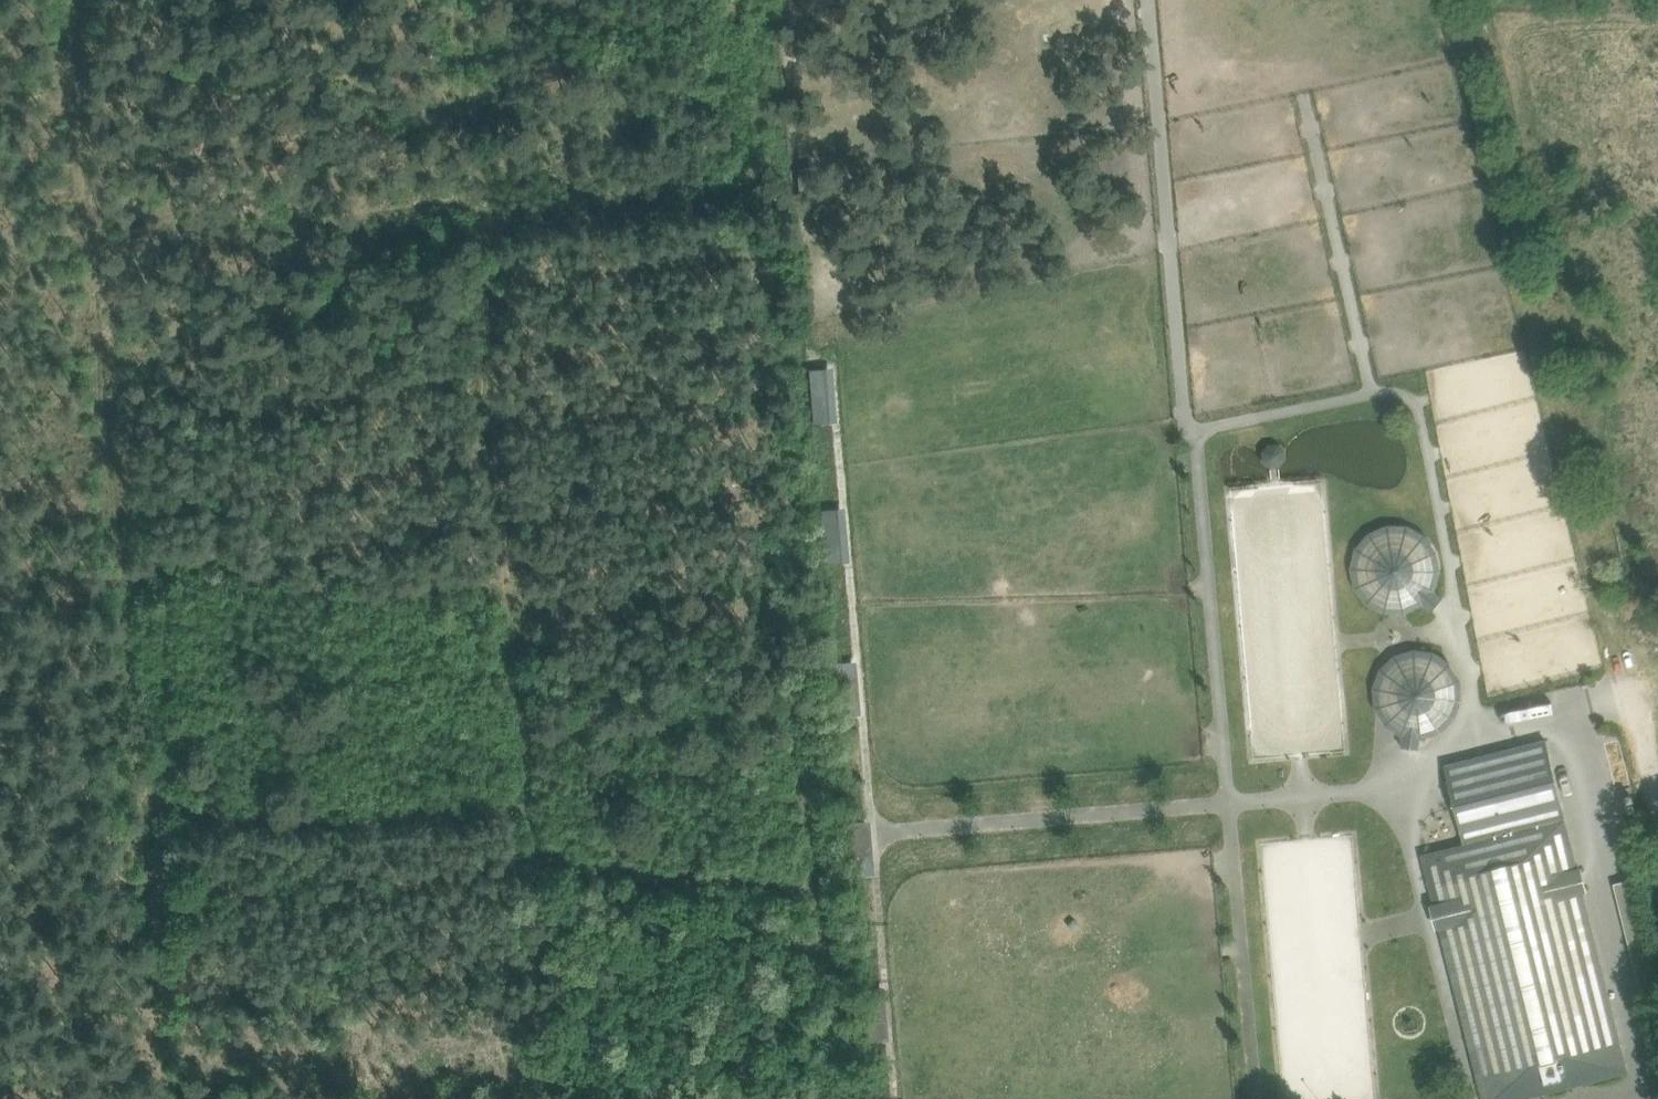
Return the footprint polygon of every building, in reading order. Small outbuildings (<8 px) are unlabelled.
[(826,369),(808,370),(812,423),(830,422),(826,369)] [(837,509),(820,510),(824,563),(842,562),(837,509)] [(1423,603),(1431,610),(1443,596),(1436,589),(1441,569),(1437,549),(1426,533),(1408,524),(1386,524),(1369,531),(1356,547),(1351,564),(1355,586),(1367,602),(1384,611),(1404,611),(1423,603)] [(1402,745),(1419,747),(1420,737),(1441,730),(1455,717),(1462,698),(1461,678),(1450,661),(1434,650),(1414,647),(1395,653),(1380,667),(1373,686),(1374,706),(1385,723),(1402,735),(1402,745)] [(851,661),(833,662),(838,715),(855,714),(851,661)] [(1428,883),(1483,1098),(1521,1098),(1630,1072),(1547,738),(1444,764),(1465,846),(1421,857),(1428,883)] [(1614,882),(1655,1046),(1657,1046),(1657,970),(1635,877),(1614,882)]
